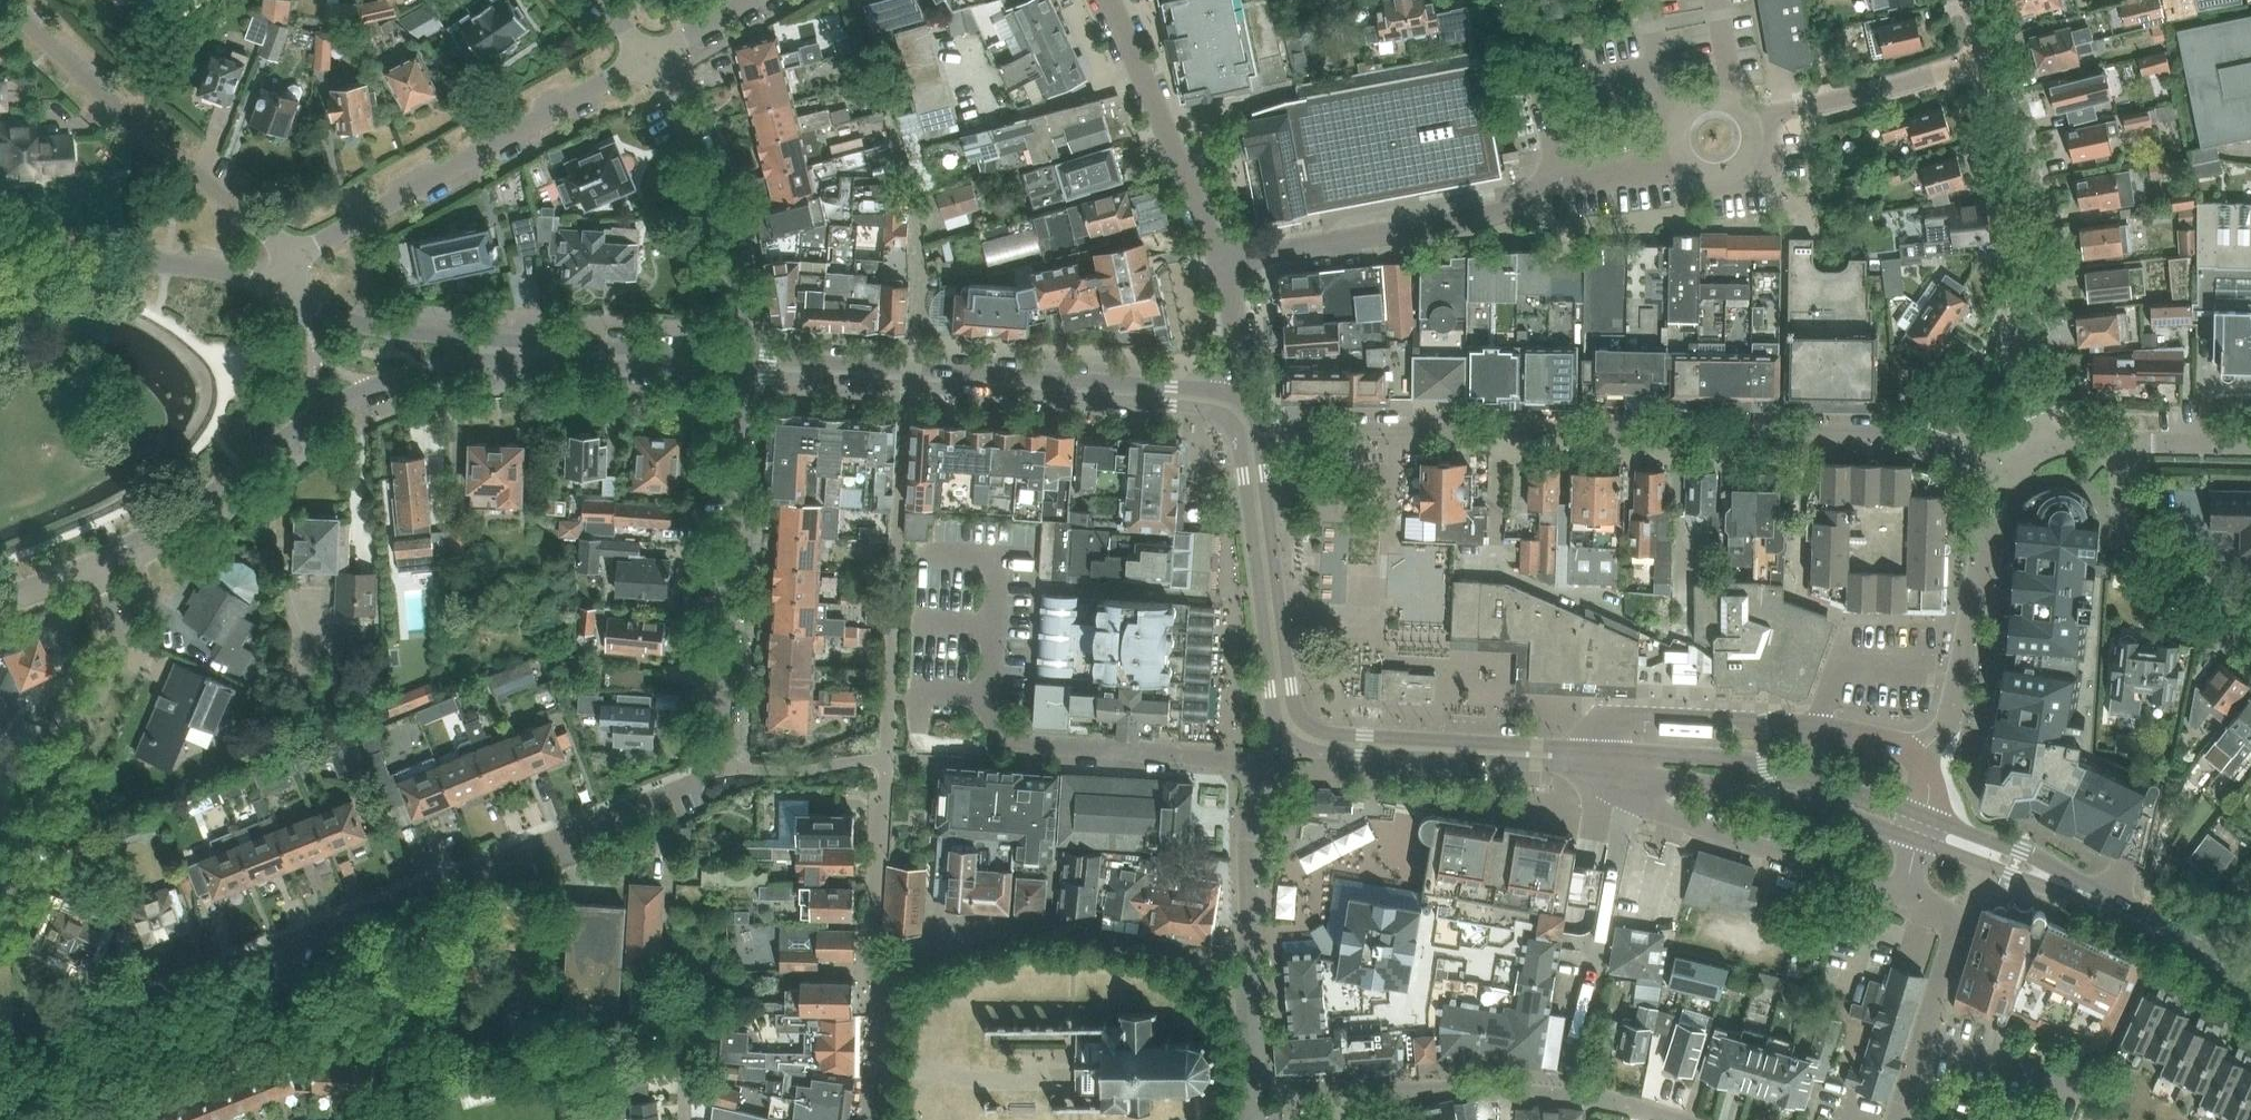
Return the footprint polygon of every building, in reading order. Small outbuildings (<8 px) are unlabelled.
[(274,22),(288,24),(291,0),(289,0),(263,0),(262,12),(262,13),(271,21),(272,21),(274,22)] [(394,0),(392,0),(390,1),(390,0),(379,0),(361,4),(365,24),(398,16),(394,0)] [(467,7),(475,20),(461,29),(482,59),(495,50),(498,54),(499,53),(502,57),(518,46),(515,42),(517,41),(514,38),(528,28),(521,18),(520,17),(509,0),(505,0),(494,7),(489,0),(477,0),(467,7)] [(866,8),(872,32),(926,17),(917,0),(893,0),(866,8)] [(994,0),(945,0),(951,11),(952,12),(963,9),(970,7),(994,0)] [(988,45),(1056,14),(1050,0),(994,0),(970,7),(963,9),(963,10),(946,15),(952,36),(965,32),(965,31),(969,30),(969,31),(970,31),(972,36),(982,32),(988,45)] [(1187,102),(1288,81),(1270,0),(1165,0),(1187,102)] [(1411,35),(1404,0),(1385,0),(1386,8),(1377,10),(1380,23),(1364,27),(1367,44),(1411,35)] [(1411,35),(1439,30),(1442,45),(1471,40),(1465,7),(1450,10),(1451,11),(1436,13),(1433,0),(1429,0),(1424,1),(1424,0),(1404,0),(1411,35)] [(1543,17),(1546,17),(1547,19),(1565,16),(1565,13),(1574,11),(1571,0),(1540,0),(1543,17)] [(1772,61),(1774,61),(1773,58),(1792,55),(1794,69),(1799,68),(1814,65),(1815,65),(1811,45),(1803,0),(1761,0),(1772,61)] [(1873,10),(1914,0),(1867,0),(1869,9),(1873,8),(1873,10)] [(2062,0),(2013,0),(2016,15),(2063,4),(2062,0)] [(2128,3),(2119,5),(2125,26),(2161,17),(2157,0),(2139,0),(2128,3)] [(2161,17),(2163,23),(2200,15),(2196,0),(2157,0),(2161,17)] [(2199,11),(2241,3),(2241,0),(2197,0),(2199,11)] [(444,26),(431,3),(400,21),(421,39),(444,26)] [(360,5),(331,4),(330,24),(359,25),(360,5)] [(255,10),(245,38),(262,45),(271,21),(262,13),(262,12),(255,10)] [(988,45),(998,67),(1066,35),(1056,14),(988,45)] [(1922,47),(1919,33),(1915,19),(1891,25),(1889,15),(1864,21),(1873,59),(1922,47)] [(2177,31),(2187,82),(2201,148),(2188,151),(2191,165),(2219,159),(2216,145),(2250,138),(2250,16),(2177,31)] [(384,34),(396,27),(391,19),(380,26),(384,34)] [(259,54),(277,61),(289,28),(274,22),(272,21),(271,21),(262,45),(259,54)] [(1285,27),(1285,29),(1292,58),(1297,57),(1301,72),(1316,69),(1309,38),(1316,37),(1312,21),(1285,27)] [(374,23),(362,28),(366,39),(374,37),(376,31),(374,23)] [(895,34),(917,109),(901,114),(898,102),(893,103),(906,146),(958,130),(927,24),(895,34)] [(2153,25),(2151,26),(2154,38),(2164,36),(2161,24),(2153,25)] [(2030,38),(2035,56),(2090,42),(2090,41),(2087,33),(2073,36),(2070,27),(2030,38)] [(315,32),(317,65),(331,64),(329,44),(345,43),(344,30),(315,32)] [(296,31),(292,44),(311,49),(315,36),(296,31)] [(1821,43),(1836,41),(1835,32),(1820,34),(1821,43)] [(832,39),(837,56),(854,51),(850,35),(832,39)] [(998,67),(1009,88),(1076,56),(1066,35),(998,67)] [(2090,42),(2035,56),(2040,75),(2079,64),(2078,55),(2106,47),(2103,37),(2090,41),(2090,42)] [(737,48),(744,80),(784,70),(824,60),(819,43),(780,53),(776,38),(737,48)] [(233,50),(231,58),(236,60),(236,63),(242,66),(242,68),(245,70),(246,68),(250,56),(233,50)] [(854,51),(837,56),(840,68),(858,63),(854,51)] [(1503,177),(1482,65),(1479,51),(1367,72),(1359,73),(1298,84),(1300,99),(1286,101),(1253,112),(1254,118),(1242,120),(1245,136),(1248,154),(1259,152),(1270,215),(1503,177)] [(2158,72),(2160,80),(2171,77),(2163,51),(2138,58),(2143,76),(2158,72)] [(236,60),(231,58),(214,52),(200,93),(204,94),(203,97),(213,101),(215,98),(229,103),(234,91),(235,91),(240,81),(238,80),(242,68),(242,66),(236,63),(236,60)] [(417,56),(387,72),(406,109),(411,107),(413,108),(420,104),(421,101),(437,93),(432,84),(440,79),(449,75),(443,63),(426,72),(417,56)] [(1076,56),(1009,88),(1018,108),(1037,101),(1087,78),(1076,56)] [(1365,62),(1357,64),(1359,73),(1367,72),(1366,67),(1365,62)] [(750,113),(753,112),(752,111),(792,101),(784,70),(744,80),(742,81),(750,113)] [(2049,86),(2056,113),(2112,99),(2105,72),(2049,86)] [(285,95),(266,88),(253,123),(287,135),(289,135),(291,134),(293,133),(295,131),(297,129),(298,127),(298,124),(298,121),(297,119),(296,117),(295,115),(300,100),(303,91),(303,90),(302,88),(301,86),(298,84),(296,83),(293,83),(290,84),(288,86),(285,95)] [(332,97),(330,97),(334,119),(339,118),(341,132),(373,127),(369,105),(377,104),(375,91),(367,92),(366,84),(331,90),(332,97)] [(1097,100),(983,135),(982,132),(960,138),(966,160),(993,153),(998,171),(1033,162),(1033,163),(1043,160),(1043,162),(1060,156),(1057,146),(1069,142),(1072,152),(1112,139),(1103,112),(1101,113),(1097,100)] [(752,111),(753,112),(760,141),(800,131),(800,133),(815,129),(832,125),(828,109),(796,117),(792,101),(752,111)] [(2158,122),(2179,118),(2180,118),(2177,104),(2155,108),(2149,110),(2121,115),(2125,132),(2151,126),(2151,122),(2158,121),(2158,122)] [(1911,133),(1915,147),(1951,136),(1942,108),(1907,119),(1906,115),(1879,123),(1885,141),(1911,133)] [(2119,135),(2117,120),(2066,130),(2072,162),(2095,157),(2096,161),(2108,159),(2107,154),(2111,154),(2108,137),(2119,135)] [(72,171),(71,136),(34,138),(34,121),(0,122),(0,184),(41,182),(41,173),(72,171)] [(808,162),(808,165),(823,161),(815,129),(800,133),(800,131),(760,141),(761,143),(758,143),(766,176),(770,174),(769,172),(808,162)] [(830,145),(832,153),(863,145),(861,137),(830,145)] [(1113,144),(1023,173),(1034,208),(1067,198),(1067,199),(1125,180),(1113,144)] [(559,180),(569,204),(583,198),(587,207),(632,187),(614,145),(569,165),(573,174),(559,180)] [(560,146),(547,152),(552,164),(565,158),(560,146)] [(841,175),(873,176),(872,166),(866,149),(823,161),(808,165),(808,162),(769,172),(770,174),(776,203),(816,192),(816,194),(821,194),(821,196),(838,196),(838,192),(840,192),(841,175)] [(1503,153),(1506,170),(1520,167),(1517,151),(1503,153)] [(1920,169),(1929,196),(1965,185),(1957,157),(1920,169)] [(2151,179),(2190,172),(2188,158),(2148,164),(2151,179)] [(2219,159),(2191,165),(2194,179),(2222,173),(2219,159)] [(1901,178),(1898,165),(1882,170),(1886,183),(1901,178)] [(2080,209),(2098,206),(2099,211),(2121,208),(2120,203),(2133,201),(2130,185),(2132,185),(2129,171),(2075,180),(2080,209)] [(854,224),(856,224),(885,225),(888,193),(890,177),(873,176),(841,175),(840,192),(838,192),(838,196),(821,196),(821,194),(816,194),(816,192),(776,203),(776,206),(754,211),(760,239),(803,229),(828,223),(831,223),(854,224)] [(936,194),(947,229),(970,222),(967,212),(978,209),(970,183),(936,194)] [(1003,271),(1055,257),(1094,247),(1095,252),(1139,243),(1138,236),(1164,229),(1167,223),(1161,197),(1155,193),(1141,196),(1139,188),(991,226),(979,230),(983,242),(991,274),(1003,271)] [(2172,212),(2177,211),(2194,208),(2192,189),(2169,191),(2172,212)] [(883,259),(882,282),(878,331),(893,332),(895,328),(906,329),(910,284),(909,284),(907,247),(914,246),(911,227),(908,227),(908,215),(902,215),(904,195),(888,193),(885,225),(883,259)] [(2197,253),(2197,289),(2197,302),(2192,302),(2191,310),(2197,310),(2214,311),(2213,363),(2220,364),(2220,370),(2221,370),(2221,374),(2223,379),(2228,381),(2233,379),(2235,374),(2235,370),(2250,370),(2250,204),(2197,203),(2197,227),(2197,253)] [(1985,204),(1925,210),(1928,242),(1942,240),(1952,239),(1953,243),(1989,239),(1985,204)] [(2120,209),(2121,217),(2130,216),(2129,208),(2120,209)] [(2194,208),(2177,211),(2180,229),(2197,227),(2194,208)] [(571,232),(572,217),(536,215),(539,240),(552,241),(551,252),(559,253),(559,260),(566,260),(565,282),(604,285),(605,276),(635,278),(638,231),(616,229),(616,232),(586,230),(586,233),(571,232)] [(530,216),(511,221),(520,254),(538,250),(530,216)] [(800,268),(801,268),(796,326),(823,327),(827,271),(831,223),(828,223),(803,229),(801,260),(800,268)] [(823,327),(851,329),(855,257),(856,224),(854,224),(831,223),(827,271),(823,327)] [(851,329),(878,331),(882,282),(883,259),(885,225),(856,224),(855,257),(851,329)] [(2086,257),(2106,254),(2106,260),(2122,258),(2122,255),(2123,255),(2123,252),(2132,251),(2128,224),(2083,229),(2086,257)] [(490,226),(411,244),(420,285),(498,266),(490,226)] [(2196,228),(2193,228),(2177,230),(2179,253),(2197,253),(2196,228)] [(774,324),(796,326),(801,268),(800,268),(801,260),(803,229),(760,239),(765,262),(774,324)] [(1701,234),(1701,235),(1699,352),(1726,352),(1727,237),(1727,234),(1701,234)] [(1674,246),(1669,246),(1667,394),(1670,395),(1671,352),(1699,352),(1701,235),(1674,235),(1674,246)] [(1781,238),(1727,237),(1726,352),(1752,352),(1753,262),(1781,262),(1781,238)] [(1790,238),(1789,331),(1788,398),(1790,398),(1790,395),(1873,396),(1873,399),(1876,399),(1877,330),(1872,330),(1873,308),(1869,308),(1869,283),(1866,283),(1866,259),(1849,259),(1847,265),(1842,270),(1838,271),(1823,271),(1818,269),(1815,266),(1813,260),(1813,239),(1790,238)] [(1900,245),(1900,259),(1922,257),(1943,255),(1942,240),(1928,242),(1900,245)] [(1038,281),(1043,305),(1059,301),(1065,328),(1106,319),(1118,317),(1121,329),(1154,322),(1158,343),(1195,335),(1192,322),(1199,321),(1196,308),(1202,306),(1199,292),(1197,292),(1194,279),(1192,280),(1189,267),(1153,274),(1146,241),(1139,243),(1095,252),(1094,247),(1055,257),(1057,265),(1033,271),(1036,281),(1038,281)] [(1583,333),(1583,358),(1582,390),(1582,394),(1589,393),(1593,400),(1598,400),(1602,394),(1605,394),(1607,391),(1615,392),(1617,394),(1620,394),(1622,392),(1625,392),(1625,345),(1627,245),(1584,244),(1584,265),(1583,284),(1584,327),(1585,326),(1585,334),(1583,333)] [(1627,245),(1625,345),(1625,392),(1630,392),(1634,385),(1645,386),(1645,392),(1647,395),(1652,395),(1654,398),(1663,398),(1667,393),(1667,394),(1669,246),(1627,245)] [(1469,255),(1469,311),(1466,398),(1469,398),(1506,399),(1522,399),(1523,344),(1525,344),(1525,314),(1516,314),(1516,295),(1517,295),(1518,255),(1518,251),(1469,255)] [(1522,399),(1549,399),(1551,314),(1546,314),(1546,294),(1551,294),(1551,282),(1551,251),(1518,255),(1517,295),(1516,295),(1516,314),(1525,314),(1525,344),(1523,344),(1522,399)] [(1576,400),(1577,390),(1582,390),(1583,358),(1583,333),(1585,334),(1585,326),(1584,327),(1583,284),(1584,265),(1552,264),(1552,251),(1551,251),(1551,282),(1551,294),(1546,294),(1546,314),(1551,314),(1549,399),(1576,400)] [(1469,311),(1469,255),(1451,257),(1452,263),(1421,263),(1420,318),(1419,355),(1413,355),(1414,337),(1415,337),(1413,337),(1412,397),(1415,397),(1415,395),(1464,396),(1464,398),(1466,398),(1469,311)] [(2190,256),(2168,258),(2168,265),(2173,265),(2175,289),(2171,290),(2172,301),(2190,299),(2190,288),(2190,256)] [(1900,259),(1881,261),(1882,267),(1886,297),(1904,295),(1901,266),(1911,264),(1923,263),(1922,257),(1900,259)] [(1752,352),(1779,353),(1781,262),(1753,262),(1752,352)] [(1413,337),(1415,337),(1410,263),(1384,265),(1389,318),(1394,370),(1397,397),(1412,397),(1413,337)] [(1389,318),(1384,265),(1280,275),(1284,312),(1285,324),(1389,318)] [(2088,285),(2084,286),(2085,297),(2089,296),(2090,300),(2139,295),(2139,294),(2145,293),(2142,266),(2137,267),(2087,272),(2088,285)] [(1945,276),(1939,284),(1931,279),(1916,303),(1922,307),(1952,327),(1968,303),(1951,292),(1957,285),(1945,276)] [(1046,319),(1043,305),(1038,281),(1036,281),(1018,286),(1018,292),(975,289),(975,294),(957,292),(955,329),(1029,334),(1030,322),(1046,319)] [(1916,303),(1911,300),(1896,323),(1906,330),(1905,331),(1906,332),(1901,339),(1913,347),(1919,340),(1935,351),(1952,327),(1922,307),(1916,303)] [(2149,306),(2150,325),(2181,324),(2181,326),(2186,326),(2185,323),(2191,323),(2191,304),(2149,306)] [(2129,340),(2126,312),(2077,316),(2080,344),(2089,343),(2102,342),(2129,340)] [(1286,368),(1394,370),(1389,318),(1285,324),(1285,325),(1286,355),(1286,368)] [(2151,345),(2150,332),(2143,333),(2143,345),(2151,345)] [(2102,342),(2089,343),(2090,353),(2102,352),(2102,342)] [(1900,344),(1890,345),(1891,359),(1901,358),(1900,344)] [(2118,353),(2118,358),(2095,358),(2095,363),(2087,363),(2087,378),(2095,379),(2095,384),(2135,385),(2135,380),(2182,380),(2183,347),(2133,350),(2133,353),(2118,353)] [(1671,352),(1670,395),(1671,396),(1779,397),(1779,353),(1752,352),(1726,352),(1699,352),(1671,352)] [(1386,397),(1397,397),(1394,370),(1286,368),(1286,396),(1386,397)] [(766,502),(782,504),(790,504),(797,415),(775,413),(771,417),(766,502)] [(821,416),(797,415),(790,504),(805,504),(808,458),(818,459),(821,416)] [(846,418),(821,416),(818,459),(818,473),(842,474),(843,461),(846,418)] [(871,420),(846,418),(843,461),(858,462),(868,463),(871,420)] [(897,422),(871,420),(868,463),(865,509),(891,510),(897,422)] [(907,506),(934,507),(940,425),(912,423),(907,506)] [(934,510),(961,511),(967,427),(940,425),(934,507),(934,510)] [(961,511),(987,513),(987,511),(994,429),(967,427),(961,511)] [(1020,431),(994,429),(987,511),(1015,513),(1020,431)] [(1047,433),(1020,431),(1015,513),(1014,518),(1041,520),(1041,518),(1047,433)] [(1047,433),(1041,518),(1068,521),(1072,477),(1075,435),(1047,433)] [(1079,435),(1077,465),(1179,472),(1181,448),(1176,442),(1130,439),(1119,439),(1119,438),(1079,435)] [(605,478),(605,475),(606,447),(598,446),(598,437),(573,437),(573,453),(566,453),(565,477),(604,478),(605,478)] [(636,488),(677,491),(680,441),(639,438),(636,488)] [(522,448),(497,447),(472,447),(471,493),(472,493),(471,508),(502,509),(503,506),(521,506),(522,448)] [(1444,536),(1443,542),(1456,543),(1482,544),(1483,528),(1486,529),(1487,507),(1473,506),(1473,472),(1464,472),(1464,465),(1442,465),(1442,455),(1415,455),(1415,469),(1425,470),(1423,515),(1441,515),(1441,536),(1444,536)] [(392,497),(396,536),(432,532),(429,495),(425,457),(393,460),(394,464),(391,467),(391,474),(395,476),(396,486),(397,497),(392,497)] [(808,458),(805,504),(825,505),(856,508),(858,462),(843,461),(842,474),(818,473),(818,459),(808,458)] [(1814,499),(1813,533),(1879,535),(1881,464),(1821,463),(1820,499),(1814,499)] [(1881,464),(1879,535),(1945,537),(1947,477),(1912,467),(1912,465),(1881,464)] [(1077,465),(1074,492),(1177,499),(1179,472),(1077,465)] [(1571,468),(1570,504),(1558,504),(1558,510),(1556,573),(1556,586),(1572,586),(1572,582),(1618,584),(1619,548),(1620,533),(1624,532),(1625,505),(1619,505),(1620,492),(1621,492),(1622,472),(1609,469),(1608,466),(1604,465),(1603,468),(1571,468)] [(1529,509),(1541,510),(1541,523),(1539,523),(1539,540),(1520,539),(1519,573),(1539,574),(1539,572),(1556,573),(1558,510),(1558,504),(1559,468),(1530,467),(1529,509)] [(1630,509),(1629,519),(1628,556),(1654,557),(1654,581),(1671,581),(1671,539),(1670,539),(1670,521),(1671,510),(1663,510),(1664,471),(1636,470),(1635,509),(1630,509)] [(1688,472),(1686,513),(1712,514),(1712,532),(1708,532),(1708,549),(1719,550),(1720,512),(1715,512),(1716,473),(1688,472)] [(605,478),(604,478),(604,496),(618,497),(617,480),(617,475),(605,475),(605,478)] [(1755,499),(1754,535),(1753,584),(1756,584),(1783,587),(1784,574),(1782,572),(1783,547),(1785,545),(1787,514),(1785,512),(1786,484),(1782,480),(1756,478),(1756,488),(1755,499)] [(1744,534),(1754,535),(1755,499),(1756,488),(1732,487),(1731,506),(1726,511),(1725,529),(1728,532),(1728,556),(1744,556),(1744,534)] [(2089,752),(2103,574),(2102,574),(2094,573),(2095,569),(2096,562),(2097,545),(2098,538),(2099,519),(2098,514),(2095,509),(2093,506),(2090,502),(2086,498),(2080,494),(2075,491),(2069,489),(2064,488),(2057,488),(2050,488),(2042,491),(2035,494),(2029,498),(2024,503),(2021,507),(2018,511),(2017,531),(2016,538),(2013,578),(2012,585),(2009,624),(2008,631),(2006,656),(2003,680),(2001,687),(1998,708),(1995,726),(1994,733),(1987,772),(1986,779),(1983,788),(1980,796),(1980,799),(1980,800),(1980,803),(1982,806),(1984,809),(1986,810),(1988,811),(1990,811),(2004,809),(2007,809),(2011,810),(2022,812),(2035,814),(2051,822),(2058,825),(2096,843),(2102,846),(2142,865),(2144,866),(2162,782),(2089,752)] [(2210,510),(2210,530),(2241,530),(2240,555),(2250,555),(2250,491),(2211,490),(2210,510)] [(1074,492),(1071,522),(1175,530),(1177,499),(1074,492)] [(547,499),(547,513),(566,514),(566,500),(547,499)] [(583,521),(586,521),(586,534),(602,535),(603,522),(615,523),(617,504),(617,501),(584,499),(583,521)] [(672,507),(617,504),(615,523),(671,527),(672,507)] [(782,504),(780,534),(822,537),(822,538),(830,539),(830,524),(823,522),(825,505),(805,504),(790,504),(782,504)] [(934,514),(907,512),(906,538),(927,539),(928,522),(934,523),(934,514)] [(295,571),(337,572),(335,614),(371,616),(378,616),(378,582),(379,573),(359,572),(349,571),(351,523),(339,522),(339,520),(337,520),(337,516),(319,515),(319,519),(298,518),(295,571)] [(559,536),(580,538),(581,522),(561,520),(559,536)] [(1175,530),(1071,522),(1042,521),(1039,573),(1039,578),(1212,589),(1215,533),(1175,530)] [(450,552),(465,551),(464,525),(450,525),(450,530),(450,552)] [(861,527),(860,536),(877,538),(878,528),(861,527)] [(450,552),(450,530),(440,532),(432,532),(396,536),(395,536),(397,560),(399,571),(435,568),(434,556),(450,554),(450,552)] [(1847,601),(1877,604),(1879,535),(1813,533),(1812,584),(1846,599),(1847,601)] [(780,534),(778,566),(820,569),(822,538),(822,537),(780,534)] [(1879,535),(1877,604),(1943,611),(1945,537),(1879,535)] [(580,538),(578,567),(597,568),(598,555),(629,557),(629,555),(637,555),(638,542),(580,538)] [(634,562),(629,561),(621,561),(618,594),(632,595),(636,600),(646,601),(651,596),(652,597),(653,589),(668,590),(670,561),(647,559),(635,558),(634,562)] [(210,652),(244,673),(256,652),(241,644),(254,622),(243,615),(258,590),(259,579),(252,570),(243,564),(232,564),(222,569),(218,574),(222,577),(218,583),(210,579),(185,620),(217,640),(210,652)] [(773,600),(776,600),(776,599),(819,602),(820,569),(778,566),(775,566),(773,600)] [(1452,636),(1478,637),(1480,582),(1455,581),(1452,636)] [(1478,637),(1504,638),(1507,583),(1491,582),(1480,582),(1478,637)] [(1504,638),(1518,639),(1520,589),(1507,583),(1504,638)] [(1756,584),(1753,584),(1722,583),(1722,586),(1696,585),(1695,639),(1704,644),(1714,644),(1714,677),(1732,677),(1732,684),(1758,684),(1760,678),(1800,693),(1827,616),(1783,603),(1783,587),(1756,584)] [(1518,639),(1531,639),(1533,595),(1520,589),(1518,639)] [(841,605),(869,606),(869,595),(841,593),(841,605)] [(1040,637),(1037,672),(1210,683),(1212,666),(1213,648),(1215,605),(1042,594),(1040,637)] [(1529,680),(1556,681),(1560,606),(1533,595),(1531,639),(1529,680)] [(776,599),(776,600),(774,631),(816,634),(825,634),(845,636),(845,626),(846,619),(826,619),(827,602),(819,602),(776,599)] [(1556,681),(1583,682),(1586,608),(1585,618),(1560,606),(1556,681)] [(582,607),(579,633),(595,635),(595,619),(605,621),(606,610),(589,608),(582,607)] [(1583,682),(1636,684),(1639,631),(1586,608),(1583,682)] [(527,618),(525,613),(522,613),(519,613),(516,618),(519,623),(525,623),(527,618)] [(606,649),(605,653),(623,654),(644,656),(644,650),(662,652),(662,649),(664,647),(665,638),(663,636),(664,624),(609,618),(606,649)] [(845,626),(845,636),(858,637),(858,627),(845,626)] [(770,664),(772,664),(772,663),(814,666),(815,652),(824,652),(825,634),(816,634),(774,631),(772,631),(770,664)] [(858,637),(845,636),(844,646),(866,647),(866,637),(858,637)] [(2,735),(18,704),(12,701),(19,688),(45,675),(53,671),(48,661),(37,637),(2,654),(10,669),(9,670),(0,687),(0,734),(2,735)] [(2110,697),(2141,700),(2148,642),(2117,638),(2110,697)] [(2148,642),(2141,700),(2173,704),(2179,645),(2148,642)] [(1672,673),(1698,674),(1699,663),(1690,662),(1690,652),(1664,651),(1663,661),(1672,662),(1672,673)] [(488,677),(498,700),(538,683),(528,660),(488,677)] [(772,664),(770,696),(811,698),(814,666),(772,663),(772,664)] [(177,664),(137,756),(172,771),(193,723),(216,733),(235,690),(177,664)] [(2214,681),(2205,691),(2196,683),(2189,722),(2196,727),(2209,712),(2222,722),(2228,715),(2229,716),(2240,703),(2236,699),(2248,685),(2222,665),(2211,678),(2214,681)] [(605,687),(643,689),(644,671),(606,670),(605,687)] [(1037,679),(1034,722),(1156,729),(1182,731),(1183,717),(1208,719),(1210,690),(1210,683),(1037,672),(1037,679)] [(1382,698),(1434,702),(1436,676),(1382,673),(1382,698)] [(433,683),(389,700),(390,718),(433,700),(433,683)] [(820,690),(820,699),(820,704),(832,704),(832,691),(857,692),(857,691),(820,690)] [(820,699),(819,714),(837,715),(837,710),(856,711),(857,692),(832,691),(832,704),(820,704),(820,699)] [(617,704),(603,703),(603,693),(584,692),(578,692),(577,711),(583,711),(588,711),(602,712),(601,727),(616,728),(615,743),(653,746),(655,716),(651,716),(652,707),(652,696),(619,693),(618,704),(617,704)] [(811,698),(770,696),(769,729),(809,732),(811,698)] [(2226,728),(2215,740),(2225,749),(2208,769),(2216,775),(2222,768),(2244,742),(2250,734),(2250,701),(2249,699),(2226,728)] [(430,707),(417,712),(422,725),(435,720),(430,707)] [(467,732),(470,739),(476,751),(491,788),(527,773),(513,736),(492,744),(480,717),(464,723),(467,732)] [(552,720),(513,736),(527,773),(560,760),(564,761),(567,754),(566,754),(552,720)] [(360,767),(348,734),(326,741),(338,775),(360,767)] [(2244,742),(2222,768),(2229,774),(2237,766),(2238,766),(2243,760),(2247,764),(2250,759),(2250,734),(2244,742)] [(2115,735),(2114,751),(2135,753),(2136,745),(2136,737),(2115,735)] [(461,756),(439,765),(438,765),(453,803),(491,788),(476,751),(470,739),(459,744),(460,745),(457,747),(461,756)] [(2135,753),(2134,760),(2150,762),(2151,746),(2136,745),(2135,753)] [(306,754),(292,759),(297,773),(312,767),(306,754)] [(438,765),(439,765),(435,755),(396,770),(413,812),(412,816),(419,819),(420,816),(453,803),(438,765)] [(292,759),(283,763),(288,776),(297,773),(292,759)] [(2169,762),(2159,761),(2158,772),(2168,773),(2169,762)] [(283,763),(255,774),(260,788),(288,776),(283,763)] [(938,833),(938,834),(1003,839),(1002,840),(1015,841),(1013,867),(1047,870),(1048,859),(1051,859),(1052,842),(1053,842),(1056,806),(1055,806),(1057,776),(1022,773),(1022,772),(982,769),(982,770),(944,767),(943,778),(942,778),(939,823),(940,823),(939,833),(938,833)] [(1106,845),(1153,848),(1188,851),(1193,784),(1064,776),(1058,842),(1106,845)] [(238,780),(217,788),(223,802),(243,794),(238,780)] [(223,802),(217,788),(185,801),(191,815),(223,802)] [(1313,811),(1345,812),(1353,812),(1353,797),(1352,797),(1335,796),(1332,792),(1318,791),(1313,795),(1313,811)] [(796,847),(796,850),(824,850),(824,843),(854,844),(855,816),(855,815),(808,815),(809,799),(783,797),(780,847),(796,847)] [(352,799),(314,815),(329,852),(362,839),(365,840),(368,833),(365,832),(352,799)] [(1290,1038),(1275,1038),(1278,1071),(1335,1067),(1345,1066),(1354,1075),(1397,1072),(1405,1061),(1454,1056),(1480,1055),(1497,1058),(1541,1065),(1549,1013),(1560,948),(1560,947),(1577,843),(1573,842),(1574,837),(1552,833),(1505,825),(1504,831),(1502,831),(1503,825),(1435,814),(1433,814),(1431,814),(1427,815),(1424,817),(1421,822),(1420,828),(1421,834),(1425,838),(1431,841),(1425,877),(1423,890),(1420,906),(1349,895),(1341,945),(1340,948),(1341,948),(1339,958),(1321,955),(1321,950),(1283,953),(1290,1038)] [(314,815),(276,830),(291,867),(329,852),(314,815)] [(270,818),(234,831),(240,844),(238,845),(252,882),(291,867),(270,818)] [(680,826),(679,840),(690,841),(691,827),(680,826)] [(2162,826),(2157,839),(2160,840),(2169,845),(2175,832),(2162,826)] [(252,882),(238,845),(240,844),(234,831),(211,841),(216,854),(199,861),(200,863),(189,867),(198,892),(212,886),(215,891),(213,895),(220,898),(222,895),(252,882)] [(2187,861),(2214,882),(2235,854),(2208,833),(2187,861)] [(1010,913),(1013,870),(1013,867),(1015,841),(1002,840),(1003,839),(938,834),(933,900),(947,902),(946,908),(1010,913)] [(1105,912),(1142,917),(1153,853),(1153,848),(1106,845),(1106,848),(1103,867),(1111,869),(1105,912)] [(736,847),(737,859),(773,860),(773,847),(736,847)] [(829,873),(854,874),(854,850),(824,850),(796,850),(796,847),(780,847),(773,847),(773,860),(797,860),(797,885),(801,885),(811,886),(811,887),(829,887),(829,873)] [(1065,852),(1062,879),(1059,916),(1077,918),(1078,913),(1096,915),(1102,855),(1075,853),(1065,852)] [(1754,869),(1701,852),(1685,904),(1706,911),(1710,897),(1753,910),(1759,889),(1749,886),(1754,869)] [(1142,917),(1140,935),(1209,944),(1218,883),(1211,881),(1182,877),(1183,872),(1180,872),(1182,857),(1153,853),(1142,917)] [(684,857),(685,864),(696,862),(693,855),(684,857)] [(2159,875),(2159,873),(2162,867),(2151,863),(2149,868),(2148,871),(2155,874),(2159,875)] [(2168,863),(2162,870),(2171,879),(2178,871),(2168,863)] [(922,869),(884,866),(884,935),(901,935),(900,939),(908,939),(908,935),(921,935),(922,869)] [(731,886),(760,886),(768,886),(768,873),(731,872),(701,871),(701,885),(731,886)] [(304,875),(297,878),(301,890),(308,887),(304,875)] [(1014,912),(1042,915),(1045,880),(1017,878),(1014,912)] [(180,883),(183,892),(192,889),(189,880),(180,883)] [(2225,889),(2218,884),(2211,893),(2218,898),(2225,889)] [(829,887),(811,887),(811,886),(801,885),(801,887),(791,886),(791,895),(801,895),(801,918),(811,918),(854,919),(854,887),(829,887)] [(628,967),(658,969),(663,888),(633,886),(628,967)] [(768,886),(760,886),(759,899),(791,900),(791,895),(791,886),(768,886)] [(167,892),(134,905),(148,943),(181,930),(179,923),(182,922),(188,919),(176,887),(170,889),(166,891),(167,892)] [(564,1013),(619,1017),(626,907),(571,903),(564,1013)] [(2013,904),(2014,906),(2006,910),(2003,907),(1999,907),(1995,908),(1993,912),(1982,909),(1956,995),(1999,1008),(1997,1018),(2000,1022),(2005,1021),(2009,1016),(2034,1027),(2037,1023),(2062,1036),(2064,1033),(2103,1050),(2143,964),(2045,920),(2046,916),(2044,912),(2040,911),(2036,912),(2033,909),(2034,907),(2032,906),(2031,907),(2027,910),(2022,911),(2017,907),(2015,903),(2013,904)] [(96,918),(94,923),(61,909),(44,948),(78,962),(88,939),(100,944),(108,925),(96,918)] [(749,923),(749,911),(735,911),(735,923),(749,923)] [(853,964),(853,931),(818,931),(818,926),(784,925),(784,949),(780,948),(780,972),(801,972),(818,972),(818,960),(834,960),(834,964),(853,964)] [(1644,932),(1617,927),(1610,970),(1639,975),(1662,979),(1668,936),(1644,932)] [(1667,985),(1719,998),(1728,966),(1675,952),(1667,985)] [(1876,1023),(1862,1068),(1851,1065),(1846,1083),(1857,1086),(1856,1089),(1888,1098),(1925,978),(1892,968),(1887,985),(1870,979),(1862,1005),(1852,1002),(1849,1015),(1876,1023)] [(801,972),(801,981),(818,981),(818,972),(801,972)] [(1756,972),(1753,983),(1782,991),(1786,980),(1756,972)] [(1662,979),(1639,975),(1634,1006),(1638,1007),(1638,1005),(1658,1009),(1662,979)] [(2164,977),(2154,1001),(2164,1005),(2176,1011),(2187,987),(2178,983),(2176,986),(2172,984),(2174,981),(2164,977)] [(1807,1008),(1813,987),(1786,980),(1782,991),(1780,999),(1807,1008)] [(822,1015),(853,1015),(853,981),(818,981),(801,981),(801,991),(786,990),(786,1003),(767,1002),(766,1012),(777,1012),(777,1014),(805,1014),(822,1015)] [(1993,1007),(1955,995),(1952,1008),(1989,1020),(1993,1007)] [(2122,1041),(2143,1051),(2164,1005),(2154,1001),(2143,996),(2122,1041)] [(516,1029),(516,1036),(535,1037),(535,1030),(546,1031),(546,1004),(505,1001),(503,1028),(516,1029)] [(1638,1005),(1638,1007),(1635,1025),(1622,1023),(1618,1055),(1623,1056),(1625,1061),(1634,1062),(1638,1059),(1643,1060),(1650,1029),(1653,1030),(1658,1009),(1638,1005)] [(2143,1051),(2165,1061),(2181,1026),(2182,1026),(2187,1016),(2176,1011),(2164,1005),(2143,1051)] [(2193,1031),(2203,1036),(2215,1041),(2226,1017),(2217,1014),(2215,1016),(2212,1014),(2213,1011),(2203,1008),(2193,1031)] [(724,1013),(723,1031),(734,1032),(735,1014),(724,1013)] [(777,1014),(777,1025),(777,1030),(805,1031),(805,1033),(807,1033),(807,1045),(816,1045),(816,1059),(851,1060),(854,1060),(853,1015),(822,1015),(805,1014),(777,1014)] [(1106,1026),(1104,1026),(1104,1031),(1075,1032),(1076,1072),(1077,1109),(1126,1108),(1126,1112),(1151,1111),(1150,1090),(1190,1089),(1202,1085),(1211,1072),(1211,1059),(1203,1048),(1191,1044),(1152,1044),(1151,1014),(1124,1014),(1124,1024),(1106,1026)] [(1778,1097),(1777,1099),(1795,1104),(1795,1102),(1804,1105),(1813,1076),(1823,1079),(1840,1022),(1821,1015),(1809,1054),(1794,1050),(1778,1097)] [(1675,1037),(1666,1066),(1667,1066),(1677,1069),(1678,1074),(1685,1076),(1689,1073),(1692,1074),(1703,1036),(1707,1037),(1710,1026),(1681,1017),(1675,1037)] [(2162,1071),(2183,1081),(2203,1036),(2193,1031),(2182,1026),(2181,1026),(2165,1061),(2166,1061),(2162,1071)] [(1727,1084),(1727,1082),(1743,1035),(1741,1034),(1717,1027),(1701,1075),(1710,1077),(1709,1079),(1727,1084)] [(1727,1082),(1753,1090),(1771,1036),(1743,1028),(1741,1034),(1743,1035),(1727,1082)] [(353,1031),(341,1032),(342,1040),(354,1039),(353,1031)] [(814,1071),(814,1072),(851,1077),(851,1060),(816,1059),(816,1045),(807,1045),(807,1054),(790,1053),(790,1052),(780,1052),(767,1052),(767,1053),(741,1049),(743,1034),(726,1031),(722,1062),(741,1065),(766,1068),(779,1068),(814,1071)] [(341,1032),(326,1034),(329,1043),(342,1040),(341,1032)] [(1753,1090),(1778,1097),(1794,1050),(1793,1049),(1795,1043),(1771,1036),(1753,1090)] [(2183,1081),(2204,1091),(2221,1055),(2222,1055),(2226,1046),(2215,1041),(2203,1036),(2183,1081)] [(2243,1066),(2250,1070),(2250,1044),(2250,1042),(2250,1041),(2242,1037),(2232,1061),(2243,1066)] [(281,1041),(267,1046),(274,1062),(287,1057),(281,1041)] [(2200,1102),(2222,1112),(2243,1066),(2232,1061),(2222,1056),(2222,1055),(2221,1055),(2204,1091),(2200,1102)] [(236,1058),(226,1063),(230,1070),(240,1066),(236,1058)] [(465,1107),(516,1091),(506,1060),(462,1074),(457,1084),(465,1107)] [(854,1077),(851,1077),(814,1072),(814,1071),(779,1068),(766,1068),(741,1065),(722,1062),(720,1076),(737,1078),(736,1085),(772,1093),(785,1096),(796,1097),(851,1104),(854,1077)] [(230,1070),(226,1063),(216,1067),(220,1074),(230,1070)] [(285,1063),(260,1073),(271,1100),(296,1090),(285,1063)] [(313,1091),(342,1093),(344,1064),(314,1063),(313,1091)] [(623,1063),(621,1093),(647,1094),(649,1064),(623,1063)] [(344,1064),(342,1093),(372,1094),(373,1066),(344,1064)] [(2239,1119),(2245,1119),(2250,1107),(2250,1070),(2243,1066),(2222,1112),(2239,1119)] [(260,1073),(236,1083),(247,1110),(271,1100),(260,1073)] [(187,1077),(177,1082),(181,1090),(191,1085),(187,1077)] [(181,1090),(177,1082),(166,1086),(170,1094),(181,1090)] [(236,1083),(212,1092),(223,1119),(247,1110),(236,1083)] [(713,1102),(736,1111),(741,1094),(719,1085),(713,1102)] [(188,1102),(195,1119),(221,1119),(223,1119),(212,1092),(188,1102)] [(851,1104),(796,1097),(785,1096),(772,1093),(770,1115),(783,1118),(795,1119),(849,1119),(851,1104)] [(138,1097),(128,1101),(131,1109),(142,1105),(138,1097)] [(131,1109),(128,1101),(117,1105),(120,1113),(131,1109)] [(1453,1101),(1413,1109),(1410,1113),(1411,1119),(1478,1119),(1475,1101),(1454,1105),(1453,1101)] [(163,1111),(167,1119),(195,1119),(188,1102),(163,1111)] [(634,1118),(634,1119),(659,1119),(658,1102),(638,1104),(640,1117),(634,1118)] [(736,1111),(713,1105),(712,1119),(776,1119),(736,1111)] [(1584,1112),(1536,1106),(1535,1108),(1514,1108),(1514,1119),(1583,1119),(1584,1112)] [(2011,1115),(1993,1110),(1990,1119),(2010,1119),(2011,1115)] [(78,1114),(79,1119),(91,1119),(89,1111),(78,1114)] [(142,1119),(167,1119),(163,1111),(142,1119)]
